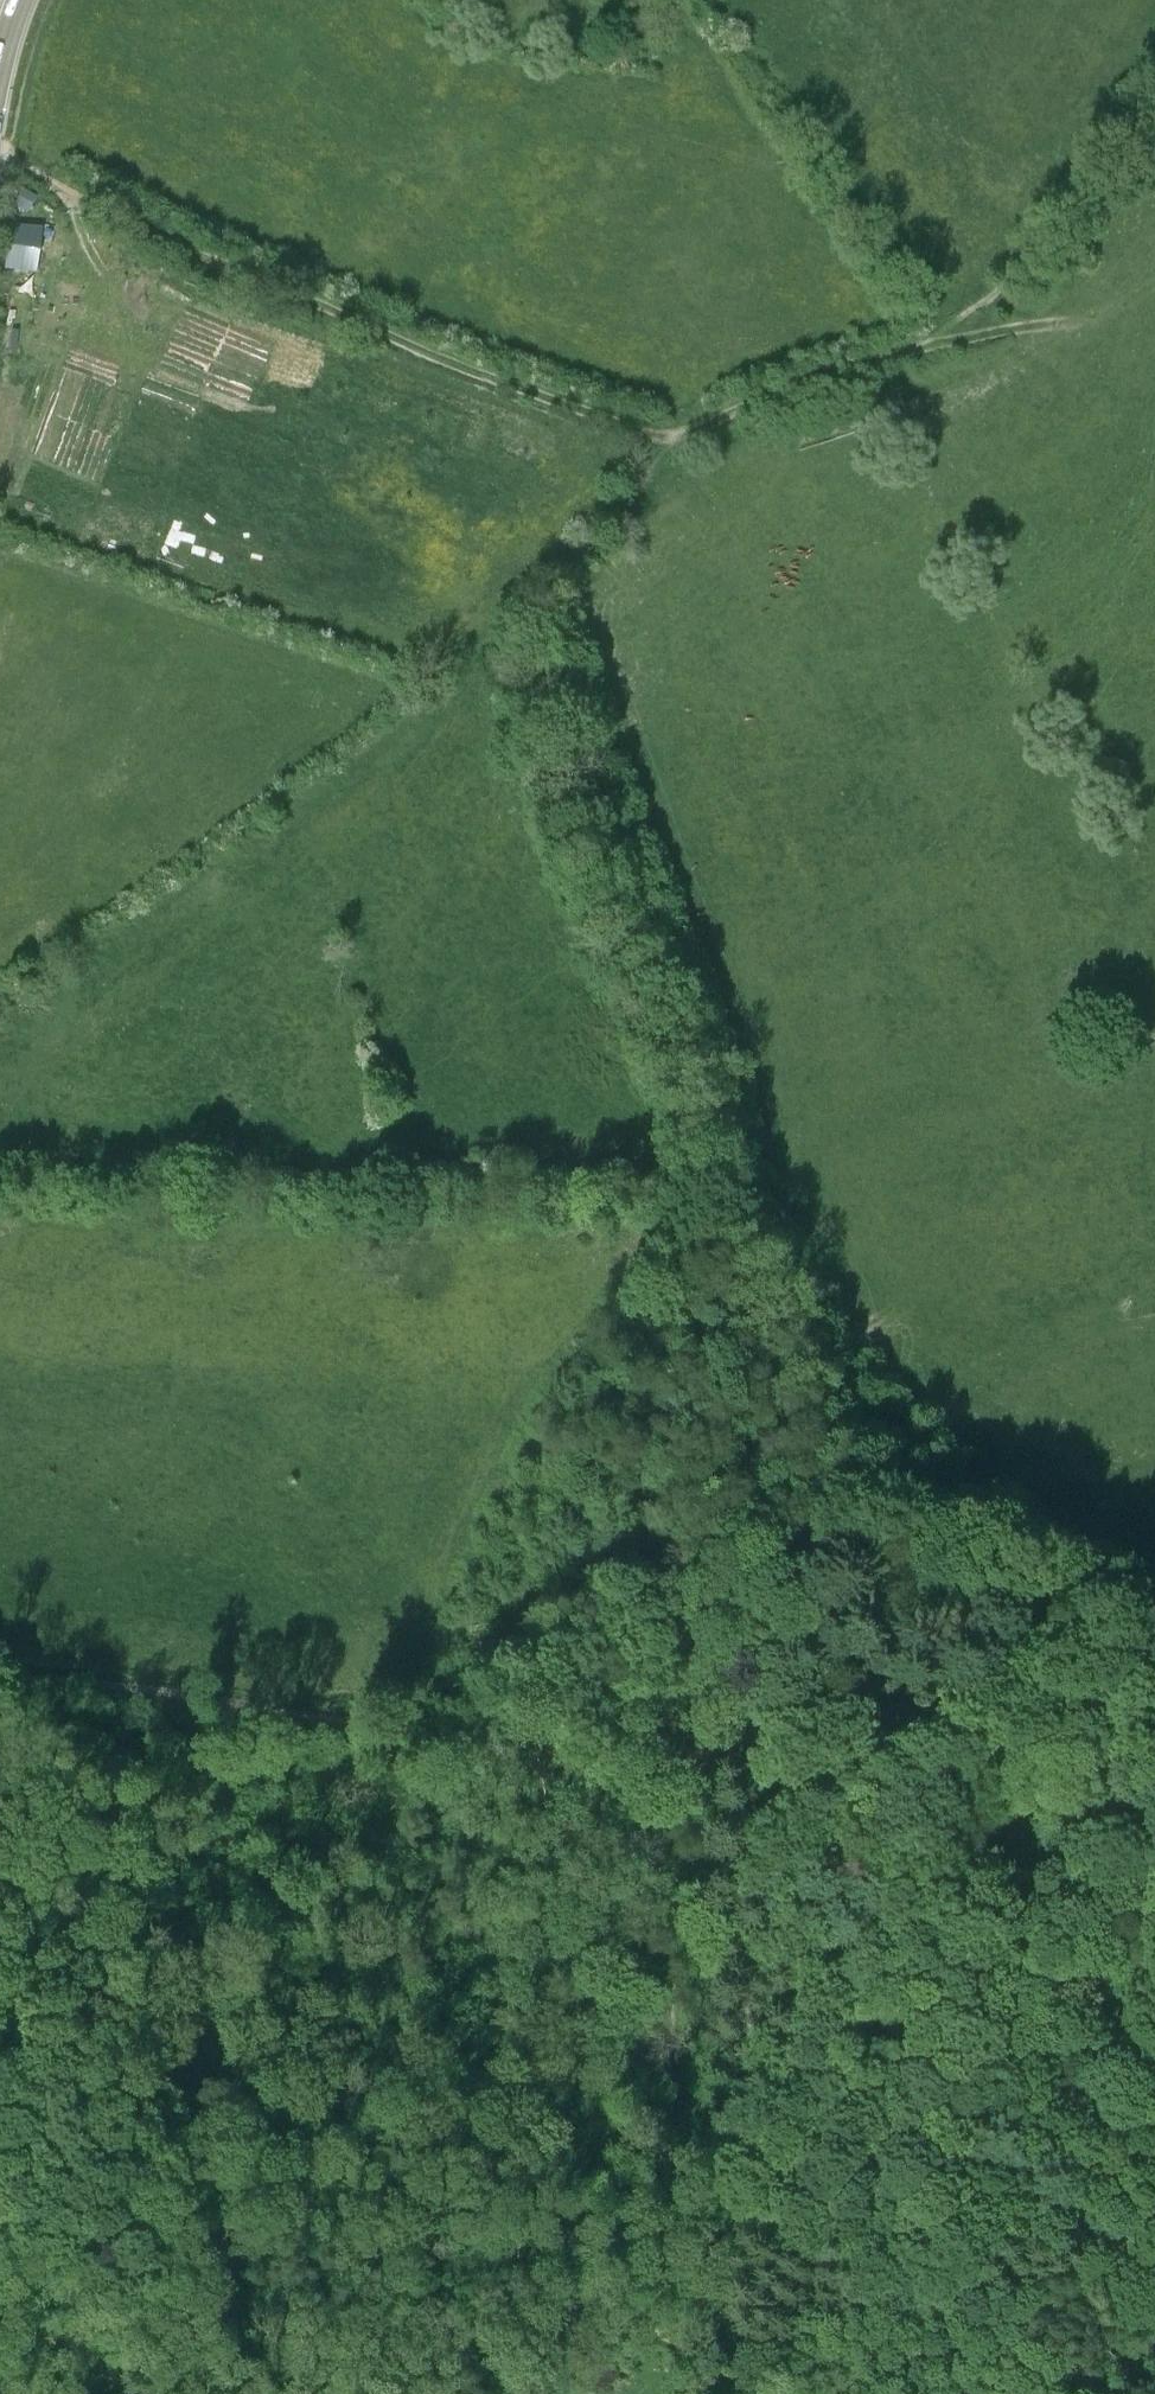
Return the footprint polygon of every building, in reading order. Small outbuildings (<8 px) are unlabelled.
[(5,258),(37,265),(44,228),(12,222),(5,258)]
